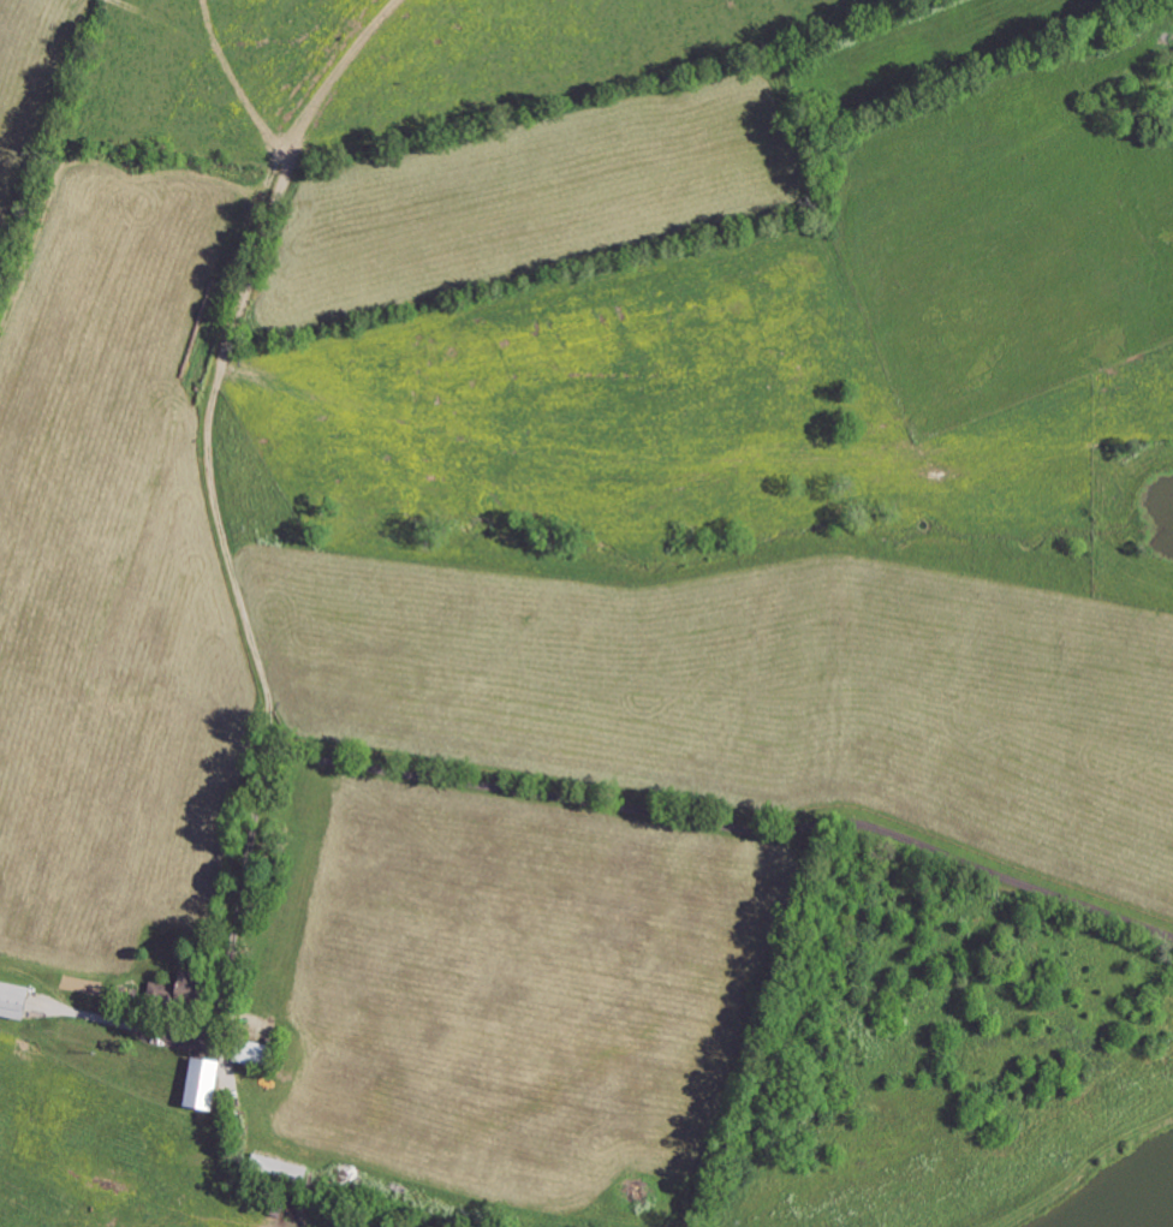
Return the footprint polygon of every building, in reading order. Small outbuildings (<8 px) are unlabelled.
[(214,975),(188,973),(187,998),(213,999),(214,975)] [(42,989),(2,981),(0,993),(0,1015),(35,1022),(42,989)] [(155,1000),(180,1002),(182,986),(156,984),(155,1000)] [(227,1061),(198,1059),(195,1109),(224,1111),(227,1061)]
